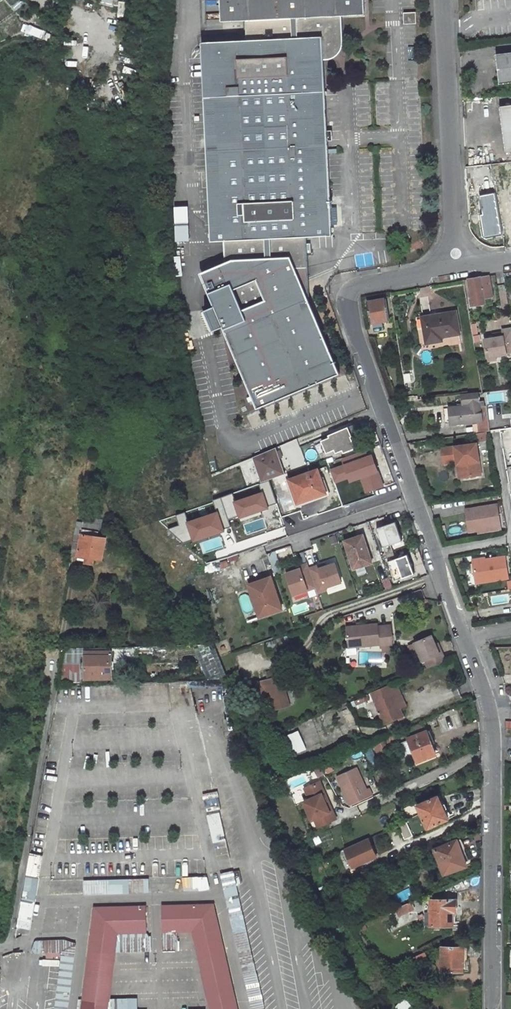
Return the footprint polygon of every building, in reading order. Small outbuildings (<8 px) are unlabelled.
[(245,40),(201,42),(213,243),(226,242),(227,242),(232,242),(240,271),(207,285),(217,308),(208,313),(217,333),(226,329),(257,408),(340,374),(312,298),(311,299),(302,280),(311,276),(308,237),(334,235),(323,55),(330,55),(337,47),(337,37),(338,37),(337,16),(364,15),(363,0),(227,0),(228,21),(244,20),(245,40)] [(403,12),(403,23),(416,23),(415,11),(403,12)] [(496,55),(499,85),(510,83),(510,53),(496,55)] [(388,81),(375,82),(378,126),(390,125),(388,81)] [(507,150),(510,150),(510,103),(501,104),(507,150)] [(490,164),(495,194),(502,233),(503,236),(510,235),(510,198),(508,181),(510,180),(510,161),(490,164)] [(484,236),(502,233),(495,194),(480,196),(484,219),(482,220),(484,236)] [(232,242),(227,242),(228,264),(202,275),(207,285),(240,271),(232,242)] [(470,300),(471,306),(485,304),(484,299),(493,297),(489,276),(469,279),(473,300),(470,300)] [(368,302),(372,326),(383,324),(382,321),(390,320),(386,299),(368,302)] [(422,317),(427,343),(441,340),(440,336),(459,333),(456,312),(422,317)] [(508,355),(507,353),(510,352),(510,329),(503,331),(504,334),(504,337),(493,339),(485,340),(488,358),(498,356),(508,355)] [(432,363),(431,352),(421,353),(422,364),(432,363)] [(463,404),(448,406),(450,421),(450,422),(488,418),(485,406),(484,406),(484,401),(479,402),(478,393),(462,395),(463,404)] [(488,421),(478,422),(479,440),(489,439),(488,421)] [(358,433),(354,424),(329,434),(330,436),(322,439),(327,452),(335,449),(336,452),(343,450),(344,452),(355,448),(351,436),(358,433)] [(482,442),(447,447),(449,462),(463,460),(463,463),(469,462),(470,469),(486,466),(482,442)] [(278,451),(277,446),(253,456),(254,459),(278,451)] [(278,451),(254,459),(263,483),(286,474),(280,457),(278,451)] [(366,492),(384,486),(373,454),(334,467),(339,483),(360,476),(366,492)] [(486,466),(470,469),(470,476),(487,473),(486,466)] [(325,493),(317,469),(291,478),(300,502),(325,493)] [(497,505),(465,509),(469,532),(477,531),(492,528),(492,530),(501,529),(497,505)] [(376,528),(385,554),(393,551),(390,545),(402,540),(395,521),(376,528)] [(97,537),(99,532),(82,529),(81,535),(74,534),(70,555),(102,560),(106,539),(97,537)] [(363,535),(344,541),(353,568),(372,563),(363,535)] [(283,557),(293,554),(291,547),(281,551),(283,557)] [(393,551),(385,554),(395,580),(414,573),(407,554),(395,558),(393,551)] [(269,559),(270,562),(278,559),(275,552),(272,553),(269,559)] [(505,556),(472,561),(475,583),(508,578),(505,556)] [(309,569),(308,564),(299,567),(300,570),(286,575),(294,596),(316,589),(309,569)] [(318,566),(309,569),(316,589),(318,594),(327,591),(326,588),(342,583),(335,564),(326,567),(319,569),(318,566)] [(384,589),(393,587),(389,576),(381,578),(384,589)] [(271,577),(269,578),(274,595),(277,594),(271,577)] [(269,614),(282,610),(277,594),(274,595),(269,578),(248,585),(258,612),(267,609),(269,614)] [(249,592),(240,595),(245,613),(254,610),(249,592)] [(319,596),(312,599),(316,612),(323,609),(319,596)] [(290,605),(292,615),(309,611),(307,601),(290,605)] [(267,609),(258,612),(260,618),(269,614),(267,609)] [(349,649),(380,646),(381,649),(382,649),(394,648),(392,626),(379,627),(379,624),(347,627),(349,649)] [(440,655),(436,646),(432,636),(416,643),(424,662),(426,661),(429,668),(445,661),(443,654),(440,655)] [(221,643),(199,644),(201,679),(223,678),(221,643)] [(85,667),(62,667),(60,679),(85,677),(109,677),(108,661),(133,660),(133,647),(85,648),(85,651),(85,667)] [(65,649),(62,667),(85,667),(85,651),(85,648),(65,649)] [(394,648),(382,649),(383,659),(395,657),(394,648)] [(276,671),(262,675),(264,681),(277,678),(276,671)] [(286,708),(277,678),(264,681),(273,712),(286,708)] [(390,685),(371,692),(385,724),(403,716),(390,685)] [(366,695),(355,700),(359,708),(370,702),(366,695)] [(419,762),(436,755),(427,731),(424,723),(406,730),(410,740),(403,743),(408,758),(416,754),(419,762)] [(296,753),(308,748),(299,729),(287,734),(296,753)] [(431,730),(427,731),(436,755),(440,753),(431,730)] [(373,744),(377,754),(387,751),(383,740),(373,744)] [(358,767),(338,776),(352,805),(374,795),(371,788),(368,789),(358,767)] [(325,793),(320,782),(306,788),(311,799),(305,802),(313,819),(316,818),(319,826),(337,818),(333,810),(330,811),(323,794),(325,793)] [(226,801),(223,786),(217,787),(220,802),(226,801)] [(330,811),(333,810),(325,793),(323,794),(330,811)] [(417,806),(422,815),(428,829),(454,817),(453,814),(450,815),(441,796),(417,806)] [(413,837),(406,822),(398,826),(405,841),(413,837)] [(369,838),(345,849),(350,859),(352,858),(355,866),(377,856),(369,838)] [(465,849),(462,851),(457,840),(435,849),(446,874),(472,864),(470,859),(469,859),(465,849)] [(221,872),(250,1008),(260,1008),(264,1008),(235,869),(221,872)] [(209,888),(209,875),(185,875),(185,888),(209,888)] [(83,880),(84,894),(150,892),(149,877),(83,880)] [(456,925),(457,900),(431,899),(430,925),(456,925)] [(398,905),(399,913),(415,911),(414,903),(398,905)] [(200,962),(225,956),(213,906),(163,907),(163,933),(193,932),(200,962)] [(94,909),(89,958),(114,961),(117,934),(146,933),(145,908),(94,909)] [(74,941),(37,938),(36,952),(59,954),(54,1008),(68,1008),(74,941)] [(441,957),(441,971),(462,972),(463,947),(442,947),(442,953),(438,953),(438,957),(441,957)] [(429,963),(424,953),(413,958),(418,968),(429,963)] [(200,962),(208,997),(233,991),(225,956),(200,962)] [(114,961),(89,958),(84,994),(110,998),(114,961)] [(211,1008),(237,1008),(233,991),(208,997),(211,1008)] [(84,994),(82,1008),(109,1008),(110,998),(84,994)] [(396,1005),(399,1008),(412,1008),(414,1007),(405,997),(396,1005)]
